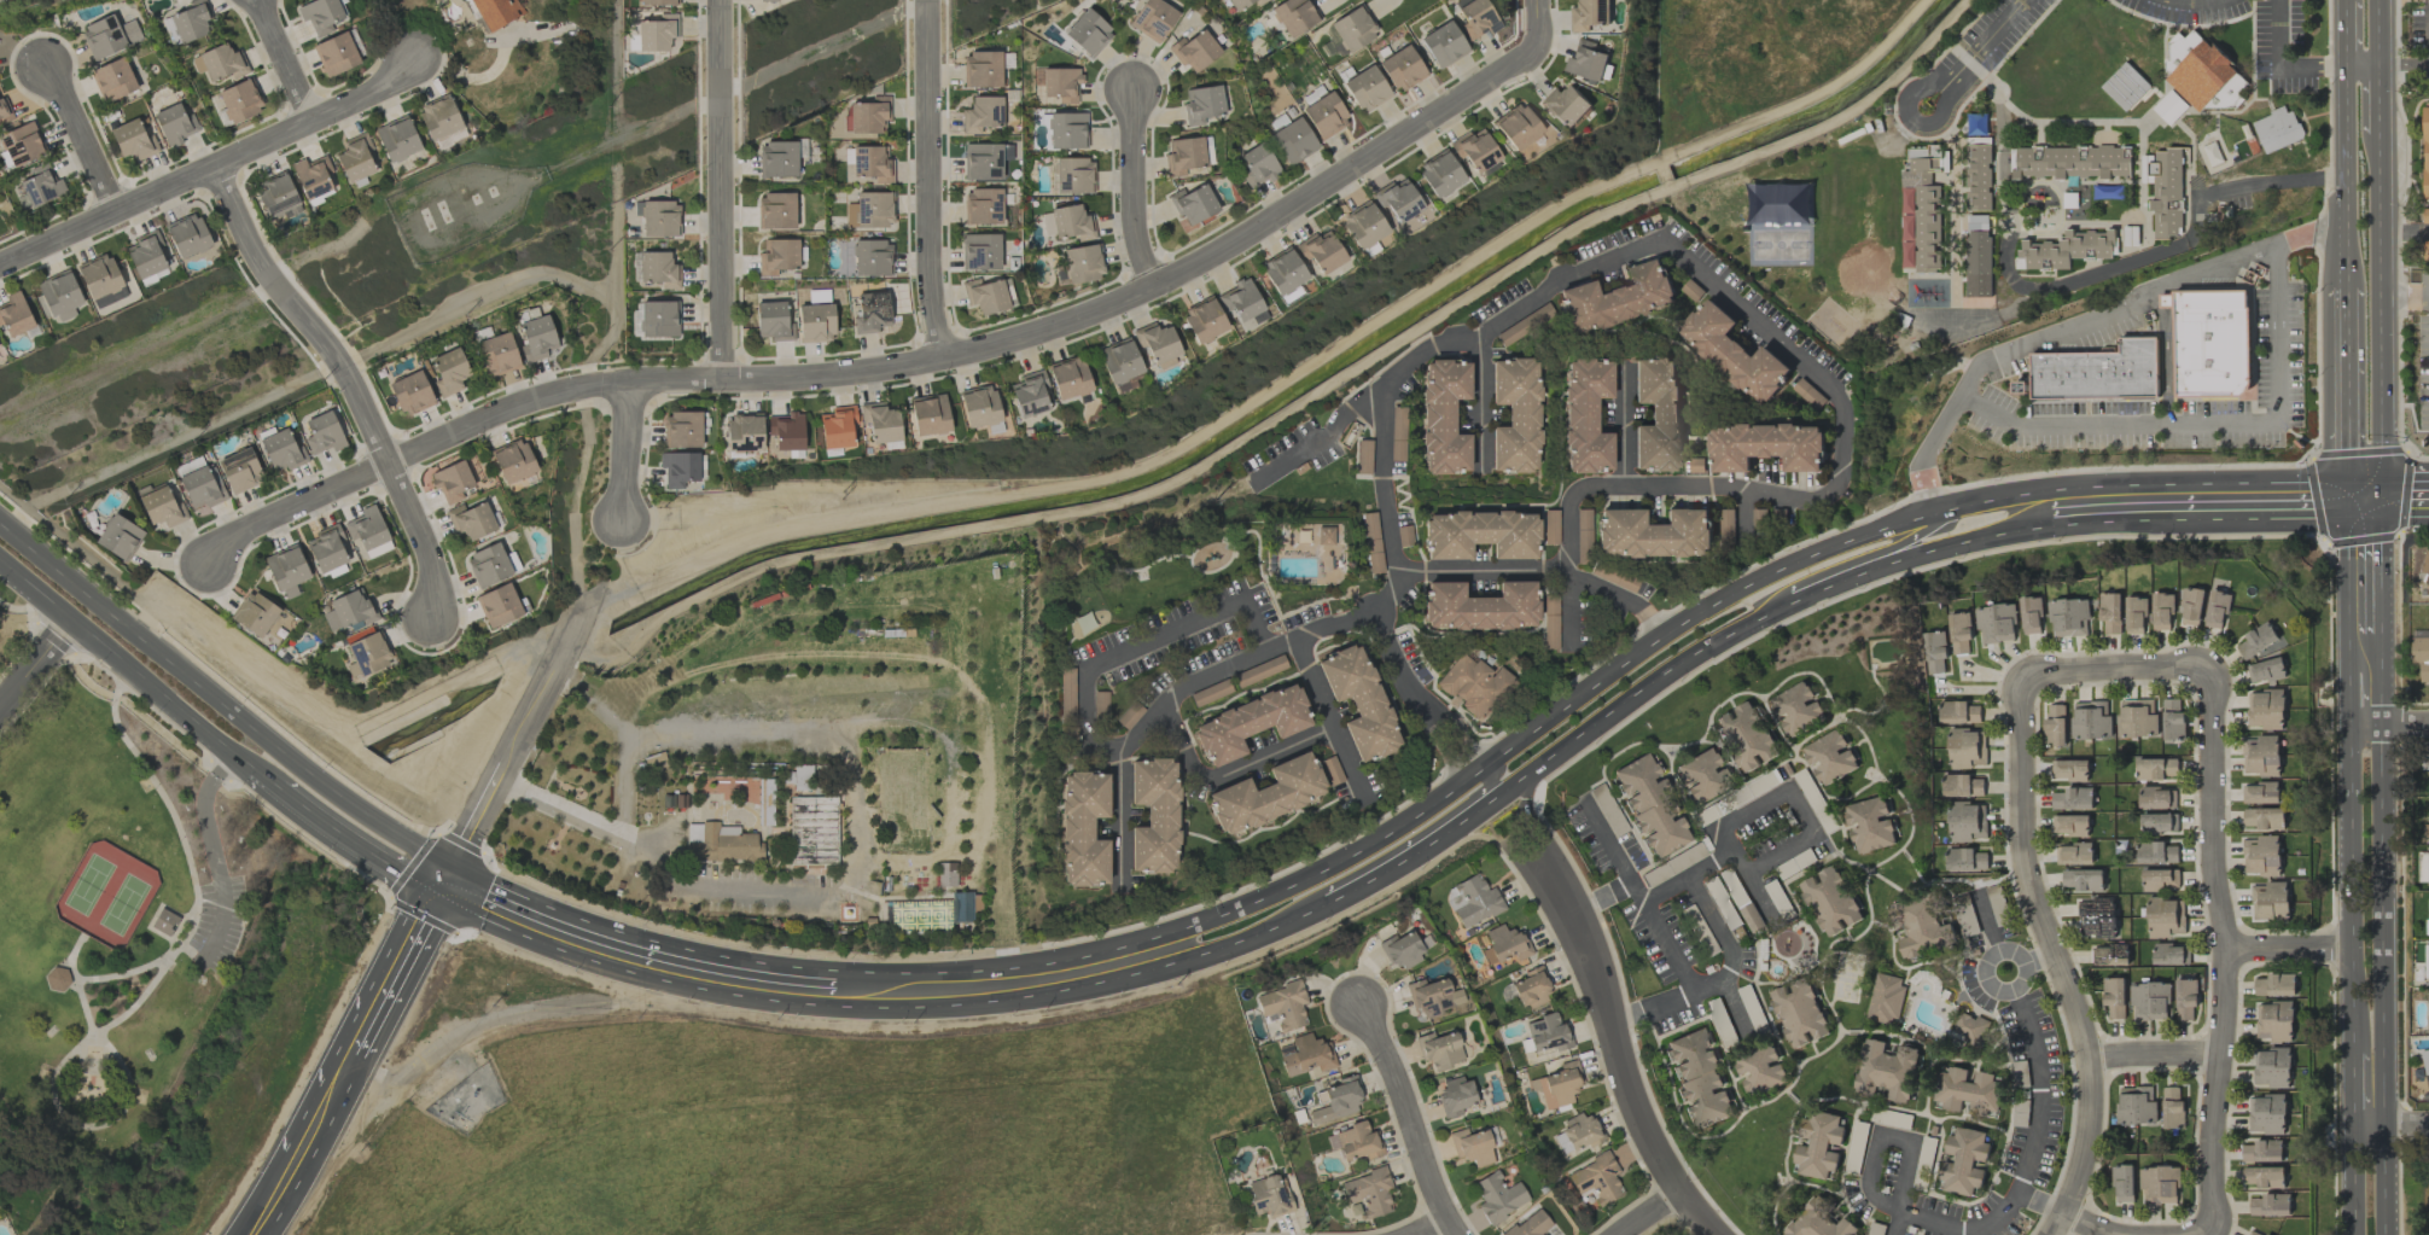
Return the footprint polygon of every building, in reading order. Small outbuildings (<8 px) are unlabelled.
[(205,20),(211,18),(205,0),(193,0),(186,2),(188,9),(169,16),(180,44),(210,33),(205,20)] [(309,21),(315,39),(334,32),(331,23),(344,18),(337,0),(315,0),(296,7),(302,23),(309,21)] [(523,15),(515,0),(467,0),(485,34),(523,15)] [(1177,10),(1156,0),(1142,0),(1128,28),(1160,44),(1177,10)] [(1235,13),(1253,2),(1256,7),(1267,0),(1227,0),(1235,13)] [(1307,0),(1284,0),(1269,9),(1288,40),(1320,20),(1307,0)] [(1489,35),(1501,27),(1484,0),(1471,0),(1456,9),(1464,22),(1458,25),(1469,42),(1487,31),(1489,35)] [(1571,31),(1590,31),(1590,24),(1611,23),(1610,0),(1579,0),(1579,7),(1570,7),(1571,31)] [(1377,38),(1361,6),(1330,22),(1346,54),(1377,38)] [(1114,33),(1086,8),(1063,34),(1090,59),(1114,33)] [(637,51),(668,52),(668,38),(677,38),(678,14),(658,14),(658,21),(638,21),(637,51)] [(134,20),(117,26),(113,15),(80,27),(92,60),(142,41),(134,20)] [(1468,52),(1450,20),(1418,38),(1437,70),(1468,52)] [(2197,111),(2237,69),(2192,27),(2183,36),(2177,30),(2165,43),(2173,52),(2161,65),(2169,72),(2163,78),(2197,111)] [(1220,53),(1202,29),(1185,42),(1181,37),(1168,47),(1190,76),(1220,53)] [(360,64),(346,31),(312,46),(326,79),(360,64)] [(1597,42),(1579,38),(1574,58),(1568,56),(1564,71),(1602,81),(1609,53),(1595,50),(1597,42)] [(240,50),(230,53),(227,43),(190,57),(196,74),(205,71),(210,85),(248,71),(240,50)] [(1378,60),(1393,94),(1425,79),(1410,46),(1378,60)] [(963,88),(1000,87),(999,52),(963,53),(963,88)] [(89,71),(103,104),(137,89),(123,57),(89,71)] [(1361,114),(1391,96),(1371,64),(1342,82),(1361,114)] [(1079,69),(1042,69),(1042,97),(1057,98),(1057,104),(1079,104),(1079,69)] [(263,110),(250,78),(216,92),(230,124),(263,110)] [(1563,93),(1556,86),(1539,104),(1553,118),(1557,113),(1572,127),(1594,104),(1571,84),(1563,93)] [(1181,91),(1187,127),(1203,124),(1202,118),(1224,114),(1219,85),(1181,91)] [(10,115),(0,92),(0,120),(10,115)] [(1349,126),(1333,92),(1301,106),(1317,141),(1349,126)] [(416,109),(430,143),(463,129),(449,95),(416,109)] [(890,121),(890,96),(872,96),(872,103),(849,103),(849,133),(884,132),(884,121),(890,121)] [(980,127),(1001,127),(1002,97),(970,96),(970,110),(962,110),(961,134),(980,134),(980,127)] [(1514,152),(1542,131),(1519,101),(1492,123),(1514,152)] [(166,147),(200,132),(192,113),(184,116),(178,103),(152,114),(166,147)] [(2265,153),(2305,136),(2300,123),(2297,123),(2291,110),(2287,112),(2283,106),(2270,112),(2271,115),(2252,123),(2265,153)] [(1086,113),(1048,114),(1049,149),(1087,149),(1086,113)] [(387,164),(420,151),(407,116),(374,128),(387,164)] [(1318,148),(1298,116),(1268,136),(1289,167),(1318,148)] [(135,160),(159,153),(153,134),(144,137),(138,119),(110,128),(119,159),(133,154),(135,160)] [(1498,161),(1484,129),(1469,135),(1468,133),(1448,141),(1456,160),(1464,156),(1471,173),(1498,161)] [(346,184),(375,173),(367,152),(372,149),(365,132),(342,141),(346,151),(334,155),(346,184)] [(1166,177),(1184,176),(1184,169),(1205,167),(1202,137),(1167,141),(1168,153),(1164,153),(1166,177)] [(1245,169),(1239,173),(1249,190),(1267,179),(1269,182),(1282,174),(1261,142),(1237,157),(1245,169)] [(796,178),(797,143),(760,143),(759,177),(796,178)] [(963,180),(1001,180),(1002,160),(1010,160),(1011,145),(963,144),(963,180)] [(1965,190),(1965,210),(1990,210),(1990,145),(1967,145),(1967,168),(1965,168),(1965,190)] [(2128,177),(2130,146),(2010,145),(2010,176),(2128,177)] [(1906,146),(1906,170),(1900,170),(1900,268),(1939,268),(1939,250),(1938,250),(1938,206),(1939,206),(1939,183),(1929,183),(1929,170),(1945,170),(1945,146),(1906,146)] [(887,147),(852,147),(852,177),(873,177),(873,183),(893,183),(892,160),(887,160),(887,147)] [(2180,148),(2153,148),(2153,156),(2149,156),(2149,161),(2143,161),(2143,179),(2151,179),(2151,237),(2180,237),(2180,148)] [(1415,167),(1434,199),(1464,181),(1445,149),(1415,167)] [(290,164),(307,204),(333,192),(326,176),(333,173),(325,155),(305,163),(303,159),(290,164)] [(1055,160),(1057,194),(1094,193),(1093,158),(1055,160)] [(60,178),(54,180),(47,162),(29,170),(32,177),(19,182),(31,209),(67,193),(60,178)] [(301,211),(285,172),(253,185),(269,223),(301,211)] [(1374,192),(1390,226),(1421,211),(1405,177),(1374,192)] [(1184,227),(1218,211),(1205,184),(1183,194),(1181,190),(1169,195),(1184,227)] [(1001,190),(964,190),(964,225),(1000,225),(1001,190)] [(891,193),(856,192),(856,204),(845,203),(845,227),(890,228),(891,193)] [(758,229),(795,228),(794,194),(757,194),(758,229)] [(634,202),(635,217),(642,217),(643,237),(679,236),(678,201),(634,202)] [(1340,215),(1355,250),(1386,236),(1371,201),(1340,215)] [(1050,209),(1055,238),(1076,235),(1077,243),(1096,240),(1092,215),(1082,216),(1080,204),(1050,209)] [(177,260),(210,249),(198,213),(165,224),(177,260)] [(1045,237),(1054,236),(1050,214),(1041,215),(1045,237)] [(1303,262),(1310,258),(1319,275),(1346,261),(1328,228),(1295,246),(1303,262)] [(166,268),(158,250),(164,247),(156,229),(133,238),(136,244),(125,249),(138,279),(166,268)] [(1990,296),(1990,229),(1965,229),(1965,296),(1990,296)] [(2014,268),(2068,268),(2068,257),(2114,257),(2115,229),(2063,229),(2063,240),(2020,240),(2020,249),(2014,249),(2014,268)] [(999,270),(999,234),(961,235),(962,271),(999,270)] [(758,276),(777,277),(777,269),(798,269),(798,240),(763,239),(763,252),(758,252),(758,276)] [(854,241),(854,275),(891,276),(891,241),(854,241)] [(1063,248),(1066,283),(1103,280),(1100,245),(1063,248)] [(1308,278),(1289,247),(1259,266),(1278,297),(1308,278)] [(639,252),(640,283),(661,282),(661,290),(680,290),(680,265),(670,265),(670,252),(639,252)] [(1555,291),(1569,336),(1676,303),(1662,257),(1624,268),(1629,284),(1596,293),(1591,280),(1555,291)] [(56,325),(76,315),(73,308),(84,303),(68,269),(36,284),(56,325)] [(967,307),(976,304),(979,316),(1008,309),(1001,279),(980,284),(979,278),(961,283),(967,307)] [(1263,309),(1247,278),(1215,294),(1225,314),(1232,311),(1238,323),(1263,309)] [(2173,291),(2173,293),(2173,308),(2175,398),(2239,396),(2244,395),(2248,391),(2250,385),(2252,378),(2249,307),(2248,307),(2247,290),(2173,291)] [(21,291),(5,295),(7,303),(0,305),(0,327),(4,326),(8,337),(33,329),(21,291)] [(853,317),(854,335),(878,333),(878,327),(889,326),(887,292),(857,294),(858,317),(853,317)] [(2173,293),(2159,293),(2159,308),(2173,308),(2173,293)] [(1197,345),(1227,330),(1211,296),(1180,311),(1197,345)] [(1793,369),(1763,344),(1753,355),(1726,333),(1737,321),(1707,296),(1677,333),(1764,404),(1793,369)] [(678,338),(678,302),(641,301),(640,337),(678,338)] [(794,341),(793,323),(787,323),(786,302),(756,303),(757,338),(769,337),(769,342),(794,341)] [(799,343),(834,342),(832,304),(798,306),(799,343)] [(558,347),(547,314),(518,324),(525,345),(519,347),(526,364),(548,357),(546,351),(558,347)] [(1132,331),(1151,372),(1182,358),(1168,325),(1157,330),(1153,322),(1132,331)] [(487,378),(520,367),(508,331),(475,342),(487,378)] [(2156,336),(2119,336),(2119,351),(2029,351),(2029,397),(2156,396),(2156,336)] [(1143,372),(1128,337),(1096,350),(1110,386),(1143,372)] [(430,359),(439,379),(434,382),(441,398),(463,389),(459,380),(470,376),(458,347),(430,359)] [(1089,393),(1081,356),(1048,363),(1055,400),(1089,393)] [(1633,471),(1679,470),(1677,357),(1631,359),(1632,403),(1648,403),(1648,425),(1632,425),(1633,471)] [(1491,472),(1538,471),(1536,359),(1490,360),(1491,404),(1505,404),(1507,426),(1490,427),(1491,472)] [(1609,432),(1594,432),(1594,397),(1609,397),(1609,360),(1563,360),(1563,472),(1609,472),(1609,432)] [(1468,435),(1454,435),(1454,400),(1468,400),(1468,361),(1421,361),(1421,473),(1469,473),(1468,435)] [(1048,410),(1042,390),(1047,388),(1042,369),(1018,376),(1020,382),(1009,385),(1019,419),(1048,410)] [(400,416),(433,406),(422,371),(390,381),(400,416)] [(1000,422),(991,384),(957,392),(966,430),(1000,422)] [(945,394),(909,398),(913,436),(949,433),(945,394)] [(897,409),(884,411),(883,402),(859,405),(861,415),(867,414),(870,444),(900,441),(897,409)] [(822,450),(852,447),(850,425),(856,424),(854,406),(830,408),(830,414),(818,415),(822,450)] [(311,456),(330,447),(332,452),(346,446),(330,410),(305,421),(310,434),(303,438),(311,456)] [(701,447),(700,412),(663,413),(664,448),(701,447)] [(775,451),(803,450),(802,414),(767,415),(767,436),(774,436),(775,451)] [(762,451),(761,415),(727,416),(728,452),(762,451)] [(1822,470),(1822,424),(1711,424),(1711,471),(1749,471),(1749,456),(1784,456),(1784,470),(1822,470)] [(308,461),(301,444),(294,447),(287,428),(259,439),(272,474),(308,461)] [(536,472),(522,437),(490,450),(504,485),(536,472)] [(264,482),(249,447),(216,461),(231,496),(264,482)] [(699,453),(659,453),(659,468),(665,469),(665,489),(684,489),(684,482),(698,482),(699,453)] [(430,473),(444,507),(464,498),(461,491),(474,486),(462,460),(430,473)] [(225,500),(214,464),(178,474),(189,511),(225,500)] [(166,529),(188,518),(180,501),(174,504),(163,483),(137,497),(151,526),(161,521),(166,529)] [(464,510),(462,504),(445,512),(455,534),(463,530),(468,541),(496,529),(484,501),(464,510)] [(342,524),(351,544),(359,540),(367,560),(393,549),(373,504),(359,511),(361,516),(342,524)] [(1597,509),(1597,555),(1709,557),(1709,508),(1665,508),(1665,524),(1643,524),(1643,509),(1597,509)] [(1536,558),(1534,511),(1423,513),(1425,560),(1469,559),(1469,543),(1490,543),(1491,559),(1536,558)] [(94,543),(126,563),(144,532),(113,513),(94,543)] [(320,575),(347,562),(339,545),(345,542),(336,523),(314,533),(316,538),(305,543),(320,575)] [(1316,544),(1333,544),(1332,526),(1316,526),(1316,544)] [(1384,572),(1378,538),(1373,538),(1372,532),(1363,533),(1370,574),(1384,572)] [(464,557),(478,590),(512,574),(498,542),(464,557)] [(294,585),(310,578),(295,544),(263,558),(282,601),(298,594),(294,585)] [(2427,546),(2420,572),(2426,574),(2424,583),(2428,585),(2428,546),(2427,546)] [(1589,576),(1634,592),(1639,578),(1594,562),(1589,576)] [(1423,582),(1425,630),(1536,628),(1536,581),(1497,582),(1497,596),(1462,598),(1462,582),(1423,582)] [(475,597),(489,630),(523,615),(509,583),(475,597)] [(2204,590),(2185,586),(2178,622),(2197,626),(2204,590)] [(328,600),(332,610),(322,614),(329,632),(362,620),(364,625),(376,621),(364,588),(328,600)] [(280,610),(249,589),(229,617),(259,639),(280,610)] [(2224,628),(2228,592),(2207,590),(2203,626),(2224,628)] [(2120,633),(2120,593),(2098,593),(2098,621),(2103,621),(2103,633),(2120,633)] [(2172,593),(2151,593),(2151,630),(2171,630),(2172,593)] [(2019,597),(2021,634),(2041,633),(2040,596),(2019,597)] [(2085,596),(2048,601),(2052,637),(2090,633),(2085,596)] [(2144,633),(2145,597),(2125,597),(2124,633),(2144,633)] [(2014,604),(1976,606),(1978,642),(2015,640),(2014,604)] [(1950,654),(1968,653),(1967,640),(1971,640),(1969,612),(1948,614),(1950,654)] [(2244,662),(2282,646),(2271,621),(2242,633),(2245,641),(2236,644),(2244,662)] [(346,644),(354,663),(345,666),(350,680),(393,664),(380,631),(346,644)] [(1925,673),(1943,672),(1943,659),(1946,659),(1945,631),(1923,633),(1925,673)] [(2428,681),(2428,637),(2410,637),(2411,663),(2419,663),(2419,682),(2428,681)] [(1357,763),(1399,747),(1359,642),(1315,659),(1332,703),(1347,697),(1355,717),(1341,722),(1357,763)] [(1516,681),(1497,666),(1492,672),(1474,659),(1472,662),(1460,652),(1434,685),(1476,718),(1490,701),(1496,706),(1516,681)] [(1770,697),(1788,736),(1826,718),(1817,698),(1815,699),(1806,681),(1770,697)] [(1310,726),(1297,685),(1192,720),(1207,767),(1245,755),(1239,738),(1271,726),(1275,738),(1310,726)] [(2247,690),(2246,728),(2283,729),(2284,691),(2247,690)] [(2161,740),(2184,739),(2184,710),(2179,711),(2179,698),(2160,699),(2161,740)] [(1778,756),(1752,699),(1730,708),(1731,710),(1714,718),(1739,773),(1778,756)] [(2154,699),(2118,700),(2119,737),(2155,736),(2154,699)] [(1980,705),(1968,705),(1968,700),(1941,701),(1941,723),(1980,723),(1980,705)] [(2071,701),(2072,739),(2109,738),(2108,700),(2071,701)] [(2064,745),(2065,704),(2045,704),(2044,744),(2064,745)] [(1801,747),(1821,786),(1859,767),(1849,747),(1847,747),(1838,728),(1801,747)] [(1985,728),(1948,729),(1949,767),(1986,766),(1985,728)] [(2243,774),(2279,774),(2279,736),(2243,737),(2243,774)] [(1673,767),(1682,785),(1683,784),(1694,805),(1732,786),(1721,766),(1720,767),(1710,748),(1673,767)] [(1205,793),(1221,835),(1326,797),(1309,751),(1266,767),(1271,782),(1251,791),(1247,777),(1205,793)] [(1610,771),(1640,836),(1642,834),(1654,859),(1691,842),(1678,815),(1661,777),(1659,778),(1648,753),(1610,771)] [(2177,758),(2135,758),(2135,780),(2177,779),(2177,758)] [(1129,759),(1130,805),(1146,804),(1146,827),(1130,827),(1130,872),(1177,872),(1176,759),(1129,759)] [(2088,760),(2051,759),(2050,779),(2087,780),(2088,760)] [(812,766),(794,765),(793,791),(811,792),(812,766)] [(1107,773),(1060,773),(1060,885),(1107,885),(1107,839),(1091,839),(1091,817),(1107,817),(1107,773)] [(1983,796),(1983,778),(1970,778),(1970,774),(1943,774),(1943,796),(1983,796)] [(2278,782),(2242,783),(2242,803),(2279,803),(2278,782)] [(2092,788),(2064,787),(2064,792),(2051,792),(2051,809),(2092,810),(2092,788)] [(2175,809),(2175,788),(2138,787),(2138,808),(2175,809)] [(1843,805),(1847,827),(1849,827),(1854,853),(1896,845),(1890,817),(1888,817),(1884,796),(1843,805)] [(790,797),(789,864),(836,865),(837,798),(790,797)] [(1948,803),(1949,840),(1986,840),(1985,802),(1948,803)] [(2283,807),(2243,808),(2244,829),(2284,828),(2283,807)] [(2177,831),(2177,813),(2140,814),(2140,832),(2177,831)] [(2052,815),(2053,835),(2088,834),(2088,814),(2052,815)] [(687,861),(760,861),(760,834),(738,834),(738,827),(719,827),(719,823),(687,823),(687,861)] [(2280,873),(2280,836),(2243,837),(2244,874),(2280,873)] [(2137,862),(2177,862),(2177,845),(2165,845),(2165,841),(2136,841),(2137,862)] [(2056,844),(2056,864),(2092,864),(2092,844),(2056,844)] [(1946,871),(1987,870),(1987,852),(1973,852),(1973,848),(1945,849),(1946,871)] [(825,865),(805,864),(804,875),(824,876),(825,865)] [(1861,920),(1836,865),(1815,874),(1815,875),(1798,883),(1823,938),(1861,920)] [(2102,869),(2061,870),(2061,887),(2073,887),(2073,892),(2102,891),(2102,869)] [(2140,869),(2141,891),(2178,890),(2178,869),(2140,869)] [(1504,908),(1492,886),(1486,890),(1476,873),(1441,891),(1462,930),(1504,908)] [(2288,883),(2251,884),(2252,920),(2288,919),(2288,883)] [(1957,944),(1950,922),(1943,924),(1939,912),(1943,911),(1937,891),(1893,904),(1903,937),(1896,939),(1903,961),(1957,944)] [(971,893),(951,893),(952,923),(972,923),(971,893)] [(2115,899),(2079,898),(2078,936),(2114,937),(2115,899)] [(2184,936),(2184,899),(2147,898),(2146,936),(2184,936)] [(162,909),(152,927),(169,938),(180,920),(162,909)] [(1483,932),(1490,946),(1480,950),(1487,966),(1510,955),(1514,962),(1530,955),(1516,926),(1505,931),(1502,924),(1483,932)] [(1424,960),(1410,931),(1396,938),(1394,935),(1377,943),(1389,969),(1399,965),(1402,970),(1424,960)] [(2092,965),(2127,964),(2127,944),(2092,945),(2092,965)] [(2152,944),(2152,964),(2189,965),(2189,944),(2152,944)] [(45,989),(65,993),(70,970),(50,966),(45,989)] [(1510,984),(1520,1009),(1553,995),(1539,966),(1522,972),(1525,978),(1510,984)] [(1865,1018),(1888,1023),(1890,1017),(1896,1018),(1905,979),(1876,972),(1865,1018)] [(2296,995),(2295,974),(2253,975),(2254,996),(2296,995)] [(1769,991),(1791,1049),(1811,1041),(1829,1034),(1807,977),(1787,984),(1769,991)] [(2124,1018),(2124,977),(2102,977),(2103,1006),(2108,1006),(2108,1018),(2124,1018)] [(1460,988),(1449,991),(1445,978),(1423,984),(1422,980),(1406,984),(1415,1019),(1465,1006),(1460,988)] [(2174,979),(2175,1020),(2193,1020),(2192,1007),(2197,1007),(2197,979),(2174,979)] [(1306,1025),(1301,1005),(1307,1003),(1300,981),(1255,994),(1261,1017),(1276,1013),(1281,1033),(1306,1025)] [(2168,982),(2130,983),(2131,1020),(2169,1019),(2168,982)] [(2292,1040),(2292,1002),(2256,1002),(2256,1040),(2292,1040)] [(1980,1047),(1988,1021),(1958,1011),(1950,1038),(1980,1047)] [(1568,1047),(1559,1012),(1524,1021),(1533,1055),(1568,1047)] [(1732,1114),(1729,1097),(1725,1091),(1722,1085),(1722,1081),(1719,1076),(1714,1053),(1713,1050),(1709,1046),(1709,1042),(1701,1027),(1688,1034),(1683,1035),(1665,1044),(1669,1060),(1669,1062),(1674,1066),(1680,1096),(1683,1102),(1685,1107),(1697,1128),(1704,1127),(1714,1122),(1721,1121),(1732,1114)] [(1414,1038),(1421,1063),(1428,1061),(1431,1071),(1463,1062),(1455,1031),(1433,1037),(1432,1033),(1414,1038)] [(1887,1100),(1908,1104),(1917,1048),(1898,1045),(1897,1052),(1884,1051),(1886,1041),(1862,1038),(1854,1093),(1874,1096),(1876,1087),(1888,1089),(1887,1100)] [(1732,1059),(1739,1078),(1740,1078),(1748,1096),(1787,1080),(1772,1043),(1732,1059)] [(2290,1049),(2253,1048),(2253,1086),(2289,1087),(2290,1049)] [(2428,1087),(2428,1048),(2420,1050),(2426,1088),(2428,1087)] [(1997,1112),(2002,1082),(1993,1081),(1994,1074),(1975,1070),(1973,1081),(1966,1080),(1968,1069),(1949,1066),(1947,1075),(1938,1073),(1934,1100),(1943,1102),(1942,1109),(1960,1112),(1962,1100),(1970,1102),(1968,1113),(1986,1116),(1987,1110),(1997,1112)] [(1527,1079),(1530,1091),(1539,1089),(1544,1109),(1573,1103),(1571,1095),(1578,1093),(1575,1088),(1578,1087),(1575,1077),(1573,1067),(1527,1079)] [(1444,1120),(1461,1115),(1459,1109),(1475,1104),(1465,1075),(1442,1082),(1445,1091),(1436,1094),(1444,1120)] [(1312,1125),(1363,1110),(1354,1078),(1314,1090),(1319,1107),(1308,1110),(1312,1125)] [(2116,1087),(2117,1124),(2154,1124),(2154,1086),(2116,1087)] [(2182,1087),(2161,1086),(2161,1127),(2181,1127),(2182,1087)] [(2284,1095),(2248,1095),(2249,1133),(2285,1133),(2284,1095)] [(1551,1136),(1563,1154),(1572,1150),(1575,1155),(1606,1138),(1586,1108),(1559,1123),(1563,1130),(1551,1136)] [(1791,1172),(1825,1179),(1827,1169),(1835,1171),(1839,1153),(1827,1150),(1828,1143),(1841,1146),(1845,1126),(1838,1125),(1840,1115),(1811,1110),(1809,1120),(1803,1119),(1802,1128),(1812,1129),(1809,1146),(1796,1144),(1791,1172)] [(1334,1131),(1343,1161),(1364,1155),(1365,1160),(1382,1156),(1376,1131),(1368,1133),(1365,1122),(1334,1131)] [(1938,1189),(1973,1195),(1974,1187),(1981,1188),(1984,1169),(1974,1167),(1975,1160),(1984,1162),(1990,1133),(1956,1126),(1955,1135),(1947,1134),(1944,1153),(1955,1155),(1953,1163),(1943,1162),(1938,1189)] [(1485,1130),(1467,1134),(1466,1129),(1448,1133),(1455,1162),(1471,1158),(1474,1168),(1494,1163),(1485,1130)] [(2282,1161),(2282,1140),(2254,1140),(2254,1144),(2241,1145),(2241,1162),(2282,1161)] [(1565,1173),(1577,1196),(1590,1189),(1598,1206),(1623,1193),(1613,1175),(1618,1172),(1607,1152),(1565,1173)] [(2133,1165),(2113,1166),(2114,1202),(2133,1201),(2133,1165)] [(2179,1203),(2178,1166),(2141,1167),(2141,1203),(2179,1203)] [(2283,1166),(2242,1167),(2242,1183),(2256,1183),(2256,1188),(2283,1187),(2283,1166)] [(1392,1212),(1386,1190),(1391,1189),(1386,1168),(1340,1181),(1347,1206),(1361,1202),(1366,1219),(1392,1212)] [(1487,1224),(1529,1202),(1518,1181),(1505,1188),(1496,1171),(1473,1182),(1484,1202),(1477,1205),(1487,1224)] [(1292,1211),(1279,1172),(1245,1184),(1256,1216),(1268,1212),(1270,1218),(1292,1211)] [(1816,1193),(1782,1234),(1854,1234),(1859,1229),(1843,1216),(1836,1224),(1825,1215),(1833,1206),(1816,1193)] [(2289,1194),(2249,1195),(2249,1216),(2289,1215),(2289,1194)] [(1541,1233),(1552,1226),(1538,1208),(1501,1234),(1543,1234),(1541,1233)]
